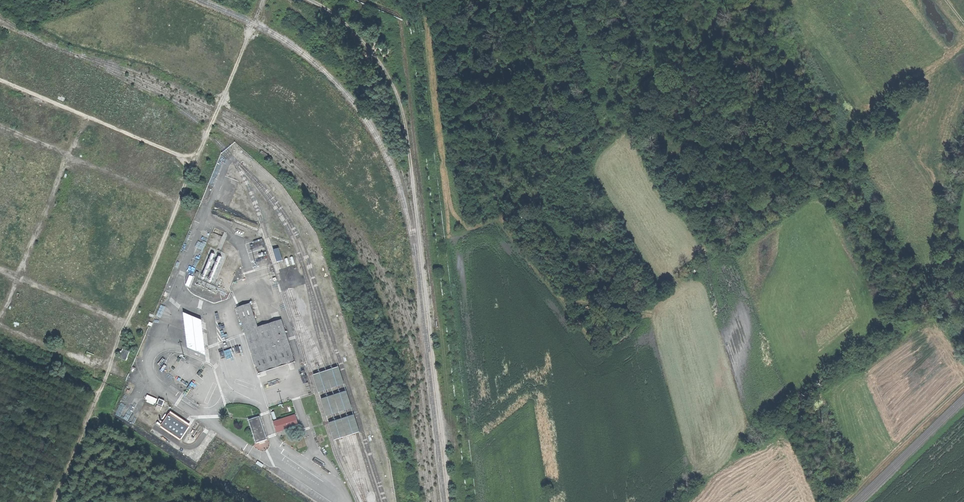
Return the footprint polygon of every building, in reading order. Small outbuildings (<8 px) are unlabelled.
[(257,248),(262,254),(268,250),(264,243),(257,248)] [(280,261),(283,261),(279,248),(273,250),(277,262),(280,261)] [(214,251),(204,277),(215,281),(225,255),(214,251)] [(259,374),(295,362),(281,320),(258,327),(250,303),(237,308),(259,374)] [(209,355),(205,320),(187,312),(190,347),(209,355)] [(120,358),(128,360),(131,350),(123,348),(120,358)] [(157,405),(157,403),(164,406),(166,400),(148,394),(146,401),(157,405)] [(181,440),(189,427),(169,413),(160,426),(181,440)] [(267,439),(260,415),(249,418),(256,443),(267,439)] [(295,415),(272,422),(276,433),(298,426),(295,415)]
